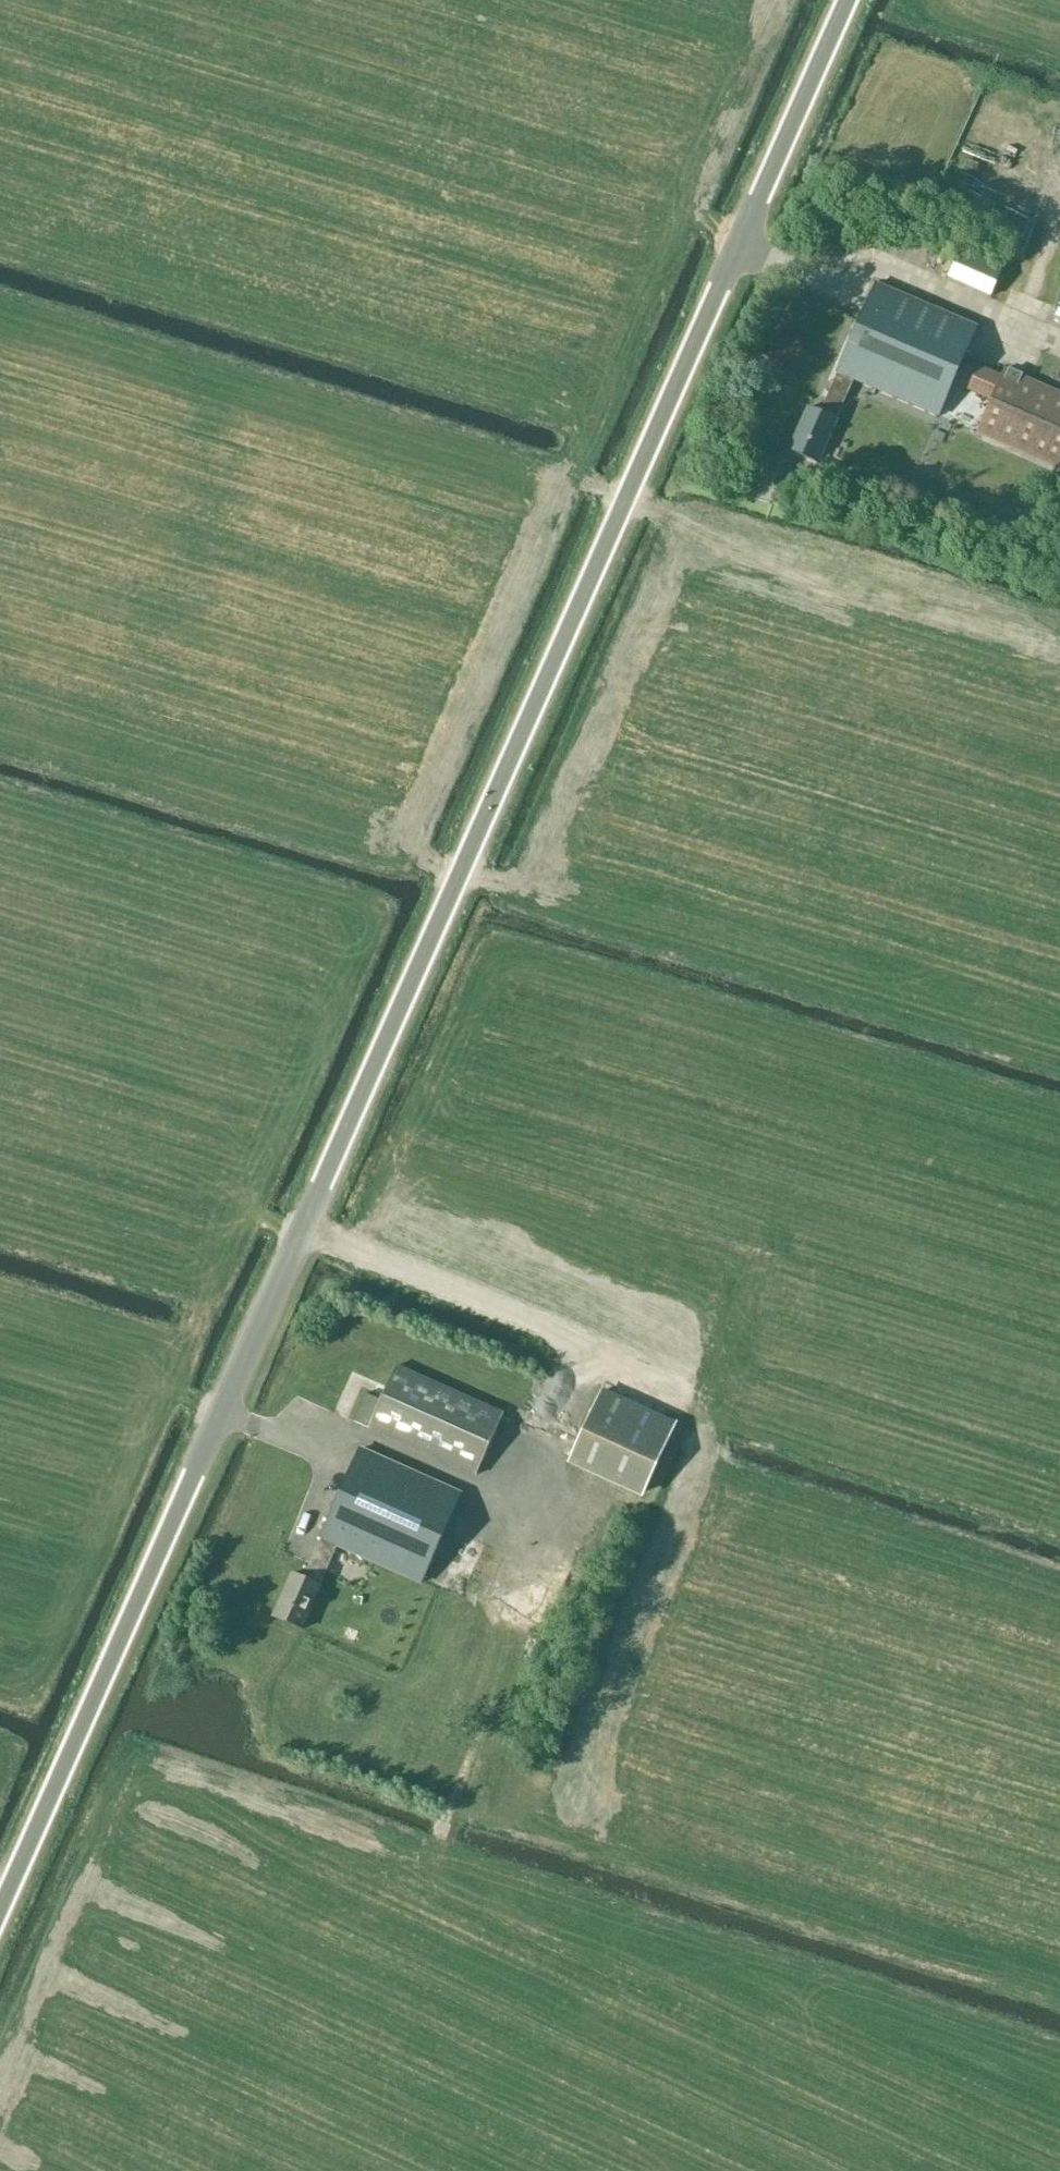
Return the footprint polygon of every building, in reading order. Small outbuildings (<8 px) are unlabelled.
[(925,268),(936,242),(887,220),(875,246),(925,268)] [(990,295),(1006,259),(962,240),(947,276),(990,295)] [(938,416),(977,327),(875,283),(836,372),(837,372),(819,412),(808,407),(789,450),(817,462),(848,391),(853,379),(938,416)] [(975,364),(964,388),(988,398),(974,431),(1059,469),(1059,392),(1002,366),(999,374),(975,364)] [(475,1475),(503,1413),(396,1366),(380,1401),(364,1394),(352,1421),(475,1475)] [(675,1425),(600,1391),(570,1457),(645,1492),(675,1425)] [(421,1583),(461,1494),(359,1449),(320,1538),(321,1538),(303,1578),(292,1573),(273,1616),(301,1629),(320,1586),(319,1585),(337,1545),(421,1583)]
